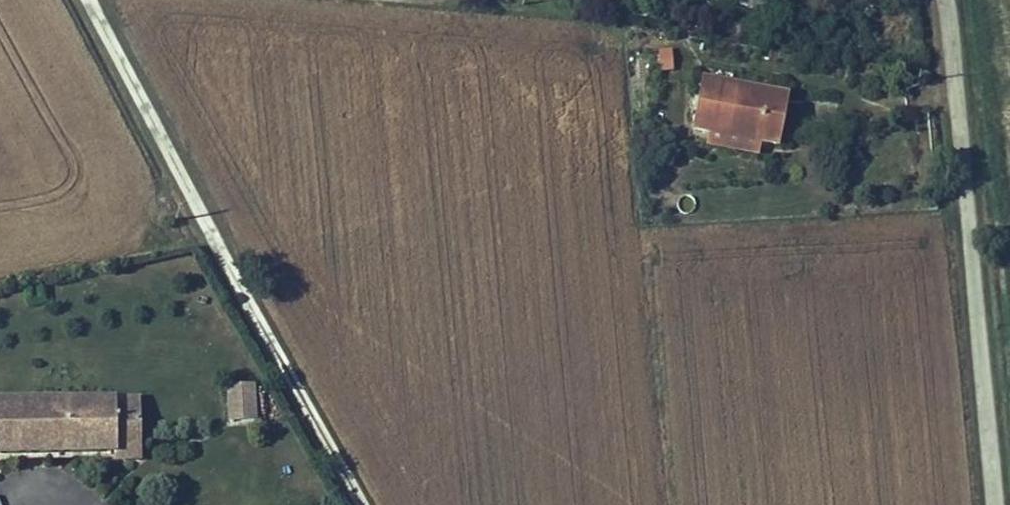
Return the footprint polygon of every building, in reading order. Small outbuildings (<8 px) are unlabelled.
[(658,71),(672,71),(672,48),(657,49),(658,71)] [(792,91),(711,72),(700,117),(713,121),(762,133),(780,137),(792,91)] [(758,153),(762,133),(713,121),(708,140),(758,153)] [(222,424),(247,425),(247,388),(222,388),(222,424)] [(105,400),(0,402),(0,453),(108,451),(108,460),(133,459),(132,401),(105,400)]
